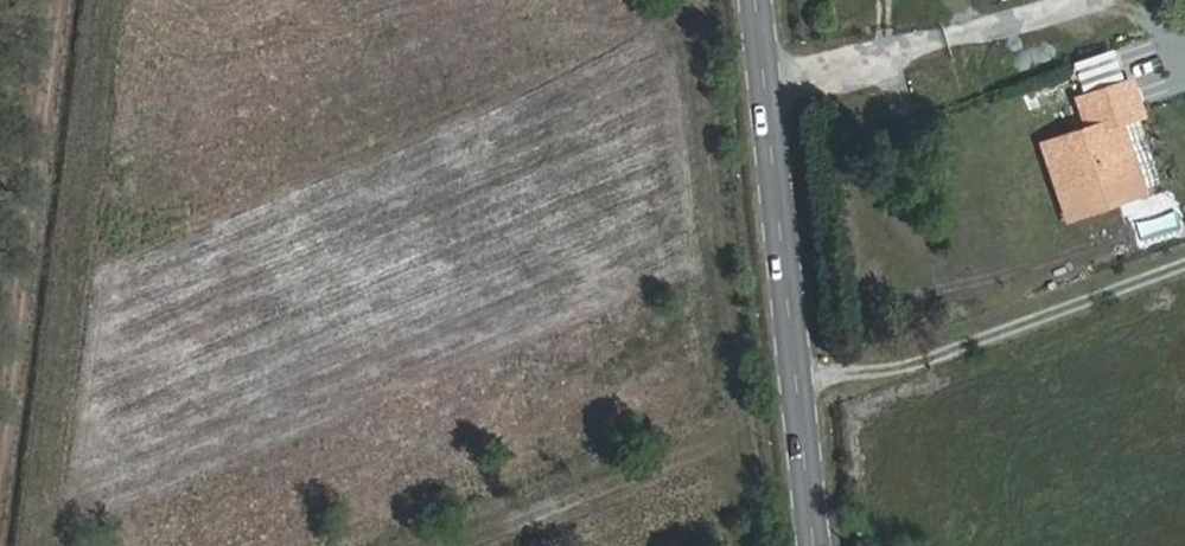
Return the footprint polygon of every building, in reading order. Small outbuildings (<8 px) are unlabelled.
[(1136,97),(1081,116),(1091,145),(1045,161),(1071,237),(1150,211),(1125,139),(1148,131),(1136,97)]
